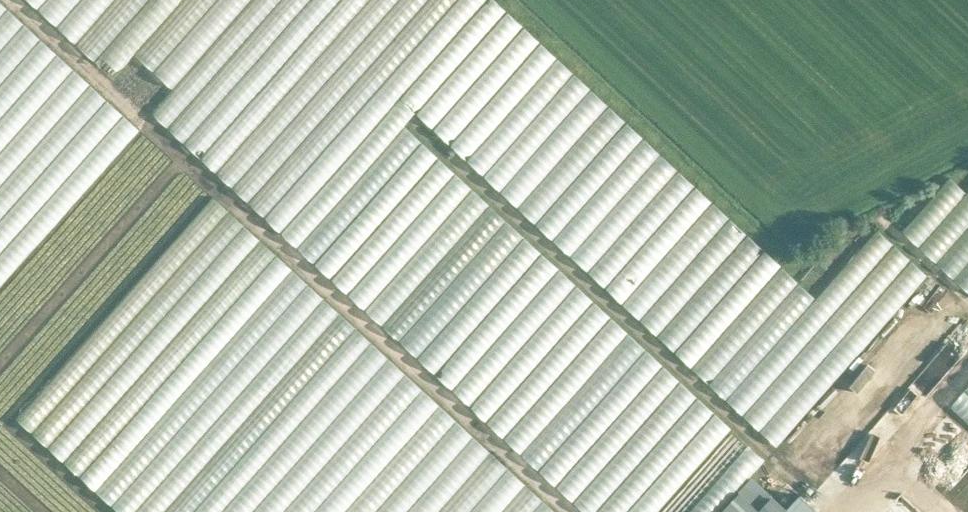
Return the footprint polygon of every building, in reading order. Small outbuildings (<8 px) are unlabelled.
[(33,13),(41,27),(62,4),(51,33),(102,78),(172,0),(38,0),(33,13)] [(136,113),(585,511),(702,511),(757,450),(461,187),(464,184),(395,122),(403,113),(807,472),(849,424),(866,440),(967,326),(967,325),(956,314),(929,344),(921,337),(952,302),(866,226),(852,242),(837,229),(795,277),(580,87),(584,82),(491,0),(237,0),(136,113)] [(958,189),(940,174),(893,227),(967,294),(967,177),(958,189)] [(3,419),(109,511),(557,511),(197,198),(3,419)] [(961,426),(914,477),(952,511),(967,511),(967,432),(961,426)] [(767,485),(752,500),(734,483),(705,511),(795,511),(767,485)] [(906,490),(886,511),(929,511),(906,490)] [(796,492),(785,498),(792,511),(803,506),(796,492)]
